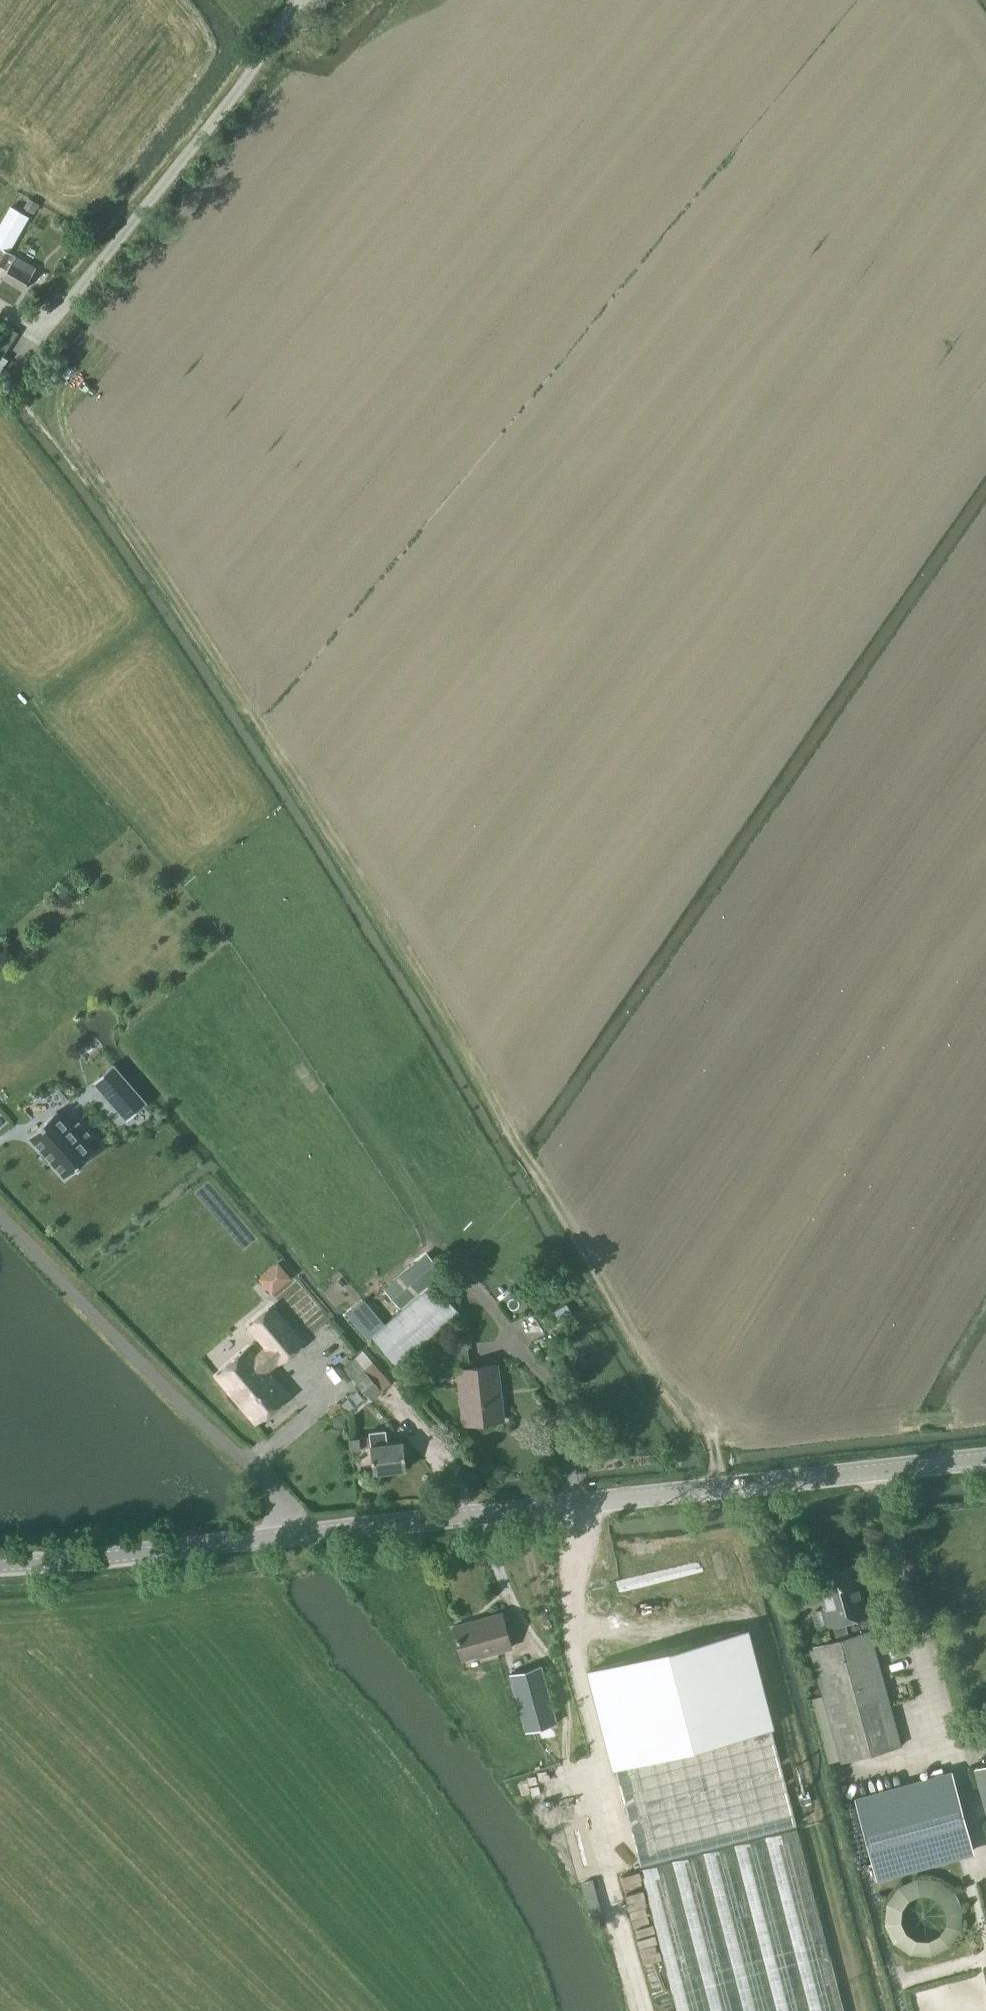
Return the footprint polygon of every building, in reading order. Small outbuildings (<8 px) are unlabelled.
[(24,207),(34,212),(37,206),(28,200),(24,207)] [(3,279),(23,291),(36,269),(8,252),(27,218),(10,208),(0,226),(0,267),(7,271),(2,279),(3,279)] [(112,1065),(93,1082),(126,1120),(146,1104),(112,1065)] [(83,1143),(90,1137),(78,1123),(71,1129),(56,1112),(28,1136),(65,1178),(92,1154),(83,1143)] [(257,1279),(271,1295),(290,1279),(277,1263),(257,1279)] [(384,1289),(400,1307),(431,1281),(415,1263),(384,1289)] [(371,1336),(398,1367),(460,1315),(433,1284),(371,1336)] [(235,1406),(238,1407),(241,1404),(256,1422),(287,1396),(266,1372),(278,1361),(279,1363),(302,1343),(271,1306),(248,1326),(266,1347),(254,1358),(246,1349),(216,1375),(230,1391),(227,1393),(227,1397),(235,1406)] [(442,1348),(443,1364),(468,1362),(466,1345),(442,1348)] [(342,1369),(370,1401),(390,1383),(362,1352),(342,1369)] [(457,1369),(463,1424),(503,1420),(497,1365),(457,1369)] [(370,1448),(373,1473),(406,1469),(402,1442),(387,1444),(385,1430),(368,1432),(369,1437),(358,1439),(358,1438),(349,1439),(351,1450),(370,1448)] [(845,1619),(866,1613),(853,1566),(818,1576),(823,1593),(820,1597),(822,1603),(826,1605),(831,1622),(832,1622),(837,1637),(810,1645),(840,1760),(901,1744),(870,1629),(849,1634),(845,1619)] [(463,1660),(511,1646),(501,1612),(453,1625),(463,1660)] [(795,1828),(769,1727),(745,1630),(589,1670),(613,1767),(639,1868),(676,2010),(842,2010),(795,1828)] [(526,1730),(556,1722),(540,1664),(510,1673),(526,1730)] [(975,1767),(985,1809),(985,1764),(975,1767)] [(876,1876),(973,1849),(952,1772),(855,1799),(876,1876)]
